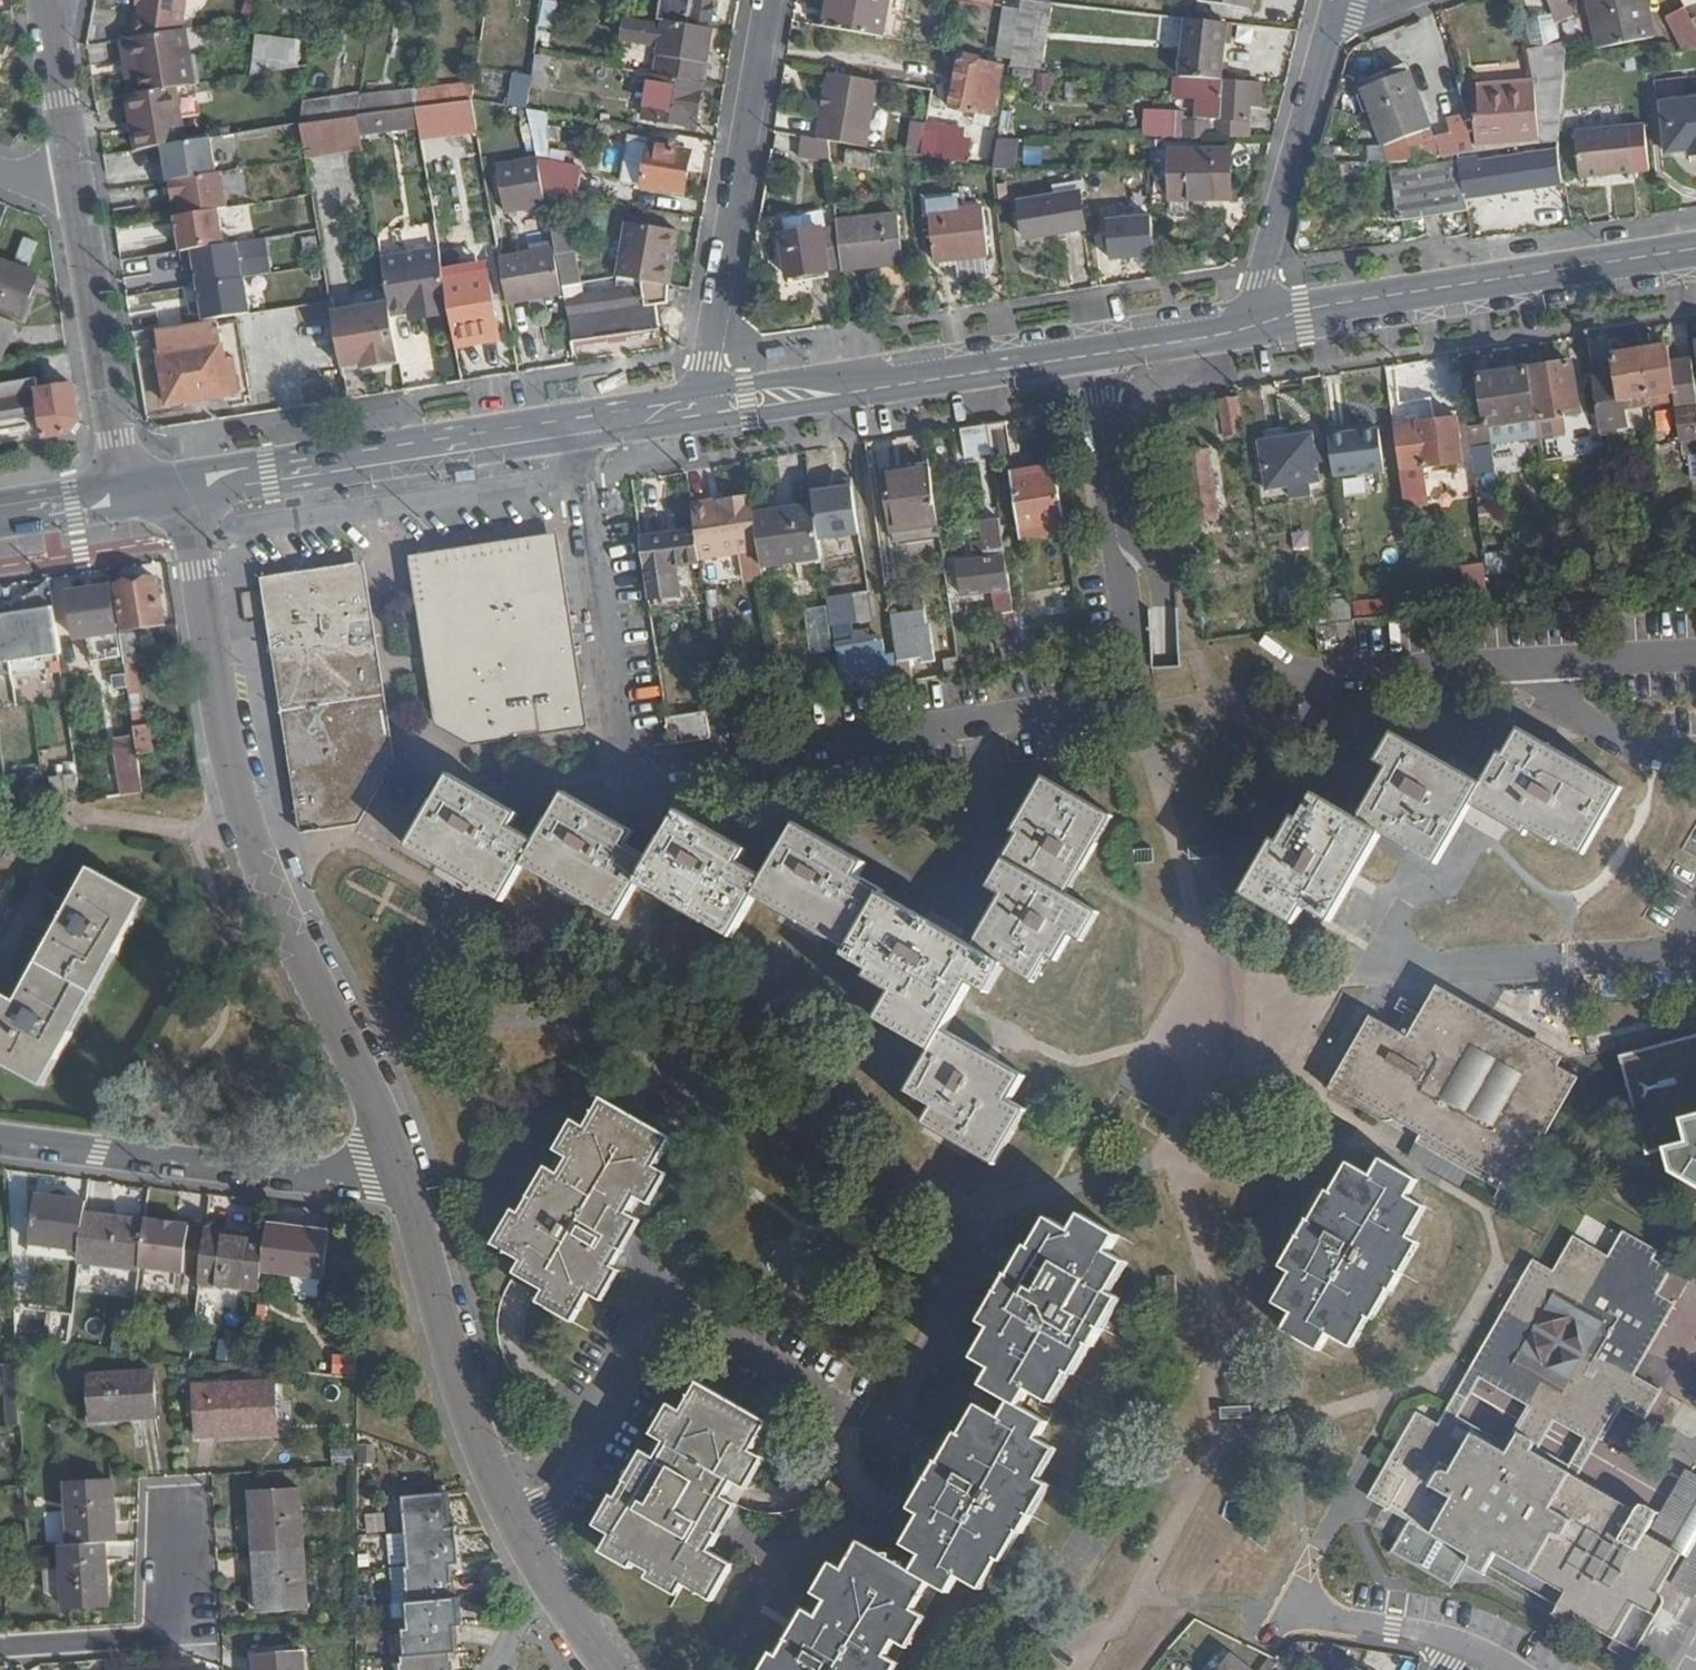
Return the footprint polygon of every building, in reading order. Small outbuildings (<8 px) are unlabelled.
[(199,0),(154,0),(152,16),(147,16),(144,37),(178,31),(195,29),(199,0)] [(546,26),(552,0),(539,0),(533,23),(546,26)] [(719,0),(664,0),(660,24),(663,25),(686,29),(688,21),(714,26),(719,0)] [(889,0),(832,0),(827,32),(882,42),(889,0)] [(1259,0),(1203,0),(1202,6),(1256,16),(1259,0)] [(1568,0),(1548,0),(1558,25),(1574,18),(1568,0)] [(1640,0),(1595,0),(1588,2),(1601,51),(1649,40),(1640,0)] [(1038,74),(1048,7),(1021,3),(1009,72),(1038,74)] [(1686,8),(1677,13),(1682,24),(1675,27),(1689,54),(1695,54),(1695,28),(1686,8)] [(1219,84),(1226,28),(1186,24),(1179,80),(1219,84)] [(703,86),(712,33),(686,29),(663,25),(652,79),(703,86)] [(187,88),(178,31),(144,37),(126,39),(129,63),(137,62),(140,95),(173,90),(187,88)] [(1562,143),(1570,55),(1562,36),(1528,49),(1539,78),(1539,85),(1479,91),(1482,119),(1474,119),(1484,143),(1544,139),(1545,144),(1562,143)] [(300,71),(302,47),(258,43),(254,78),(300,71)] [(992,121),(1000,76),(979,71),(980,64),(965,61),(964,68),(959,67),(951,113),(992,121)] [(1441,155),(1429,70),(1410,73),(1410,80),(1383,83),(1394,160),(1441,155)] [(525,105),(528,73),(509,71),(507,104),(525,105)] [(864,151),(875,84),(826,76),(816,142),(864,151)] [(695,130),(703,86),(652,79),(644,121),(695,130)] [(413,87),(415,105),(471,99),(468,80),(413,87)] [(1243,145),(1246,115),(1256,116),(1258,90),(1222,88),(1220,108),(1201,107),(1198,144),(1243,145)] [(182,146),(173,90),(140,95),(134,96),(138,132),(134,132),(137,152),(163,149),(182,146)] [(1661,106),(1666,157),(1695,154),(1695,102),(1661,106)] [(530,153),(546,152),(544,108),(528,108),(530,153)] [(418,133),(414,112),(360,120),(363,141),(418,133)] [(325,160),(321,125),(303,128),(308,162),(325,160)] [(943,165),(948,133),(924,128),(918,160),(943,165)] [(1635,174),(1631,129),(1577,134),(1581,179),(1635,174)] [(1476,151),(1473,135),(1458,137),(1459,153),(1476,151)] [(986,161),(990,139),(973,136),(969,158),(986,161)] [(218,175),(214,141),(182,146),(163,149),(165,164),(157,165),(160,183),(169,181),(218,175)] [(681,197),(688,155),(671,153),(673,144),(650,141),(641,190),(681,197)] [(1011,174),(1017,144),(997,144),(992,173),(1011,174)] [(1564,185),(1560,156),(1492,166),(1478,165),(1476,151),(1459,153),(1441,155),(1394,160),(1395,173),(1391,174),(1396,223),(1470,212),(1468,200),(1564,185)] [(872,174),(875,158),(845,153),(841,169),(872,174)] [(1230,198),(1229,157),(1169,157),(1169,196),(1230,198)] [(541,207),(531,160),(492,168),(501,214),(541,207)] [(229,210),(225,174),(218,175),(169,181),(171,199),(179,199),(182,215),(175,215),(176,219),(221,212),(229,210)] [(569,200),(572,184),(538,178),(541,195),(569,200)] [(1085,236),(1078,200),(1020,209),(1028,247),(1085,236)] [(987,257),(980,211),(926,219),(933,265),(987,257)] [(227,246),(221,212),(176,219),(181,253),(227,246)] [(1101,256),(1147,255),(1146,212),(1100,212),(1101,256)] [(904,263),(899,216),(837,223),(842,271),(904,263)] [(669,282),(677,230),(625,221),(616,274),(669,282)] [(577,287),(571,255),(576,254),(571,229),(549,233),(552,251),(561,295),(571,346),(659,331),(654,307),(666,305),(669,282),(616,274),(616,296),(576,303),(577,287)] [(830,273),(822,231),(781,239),(788,281),(830,273)] [(243,266),(239,244),(227,246),(181,253),(184,270),(195,269),(196,273),(243,266)] [(561,295),(552,251),(499,260),(507,305),(561,295)] [(451,319),(446,287),(440,255),(384,265),(391,301),(394,318),(407,316),(409,326),(451,319)] [(40,280),(0,264),(0,316),(23,325),(40,280)] [(246,278),(243,266),(196,273),(198,285),(244,278),(246,278)] [(251,313),(244,278),(198,285),(200,301),(189,303),(192,322),(251,313)] [(498,335),(494,311),(467,316),(461,285),(446,287),(451,319),(456,343),(498,335)] [(394,318),(391,301),(352,307),(361,367),(401,362),(394,318)] [(243,353),(239,326),(156,340),(160,368),(236,354),(243,353)] [(1692,358),(1669,361),(1666,347),(1640,351),(1647,397),(1672,394),(1675,412),(1680,412),(1683,440),(1695,439),(1695,389),(1692,358)] [(1621,401),(1647,397),(1640,351),(1614,354),(1616,375),(1593,379),(1600,429),(1624,426),(1621,401)] [(249,392),(243,353),(236,354),(242,393),(249,392)] [(242,393),(236,354),(160,368),(165,406),(242,393)] [(1582,417),(1575,364),(1528,371),(1536,423),(1582,417)] [(1536,423),(1528,371),(1490,376),(1497,429),(1536,423)] [(74,389),(39,395),(36,382),(0,387),(0,426),(42,420),(45,443),(68,439),(80,423),(74,389)] [(1243,434),(1238,393),(1221,395),(1226,436),(1243,434)] [(1671,407),(1653,407),(1652,433),(1671,433),(1671,407)] [(1012,455),(1007,423),(987,426),(991,455),(991,458),(1012,455)] [(1464,464),(1458,423),(1396,430),(1402,471),(1464,464)] [(1319,467),(1313,424),(1261,431),(1267,474),(1319,467)] [(991,455),(987,426),(962,430),(966,458),(991,455)] [(1388,469),(1383,429),(1331,436),(1337,477),(1388,469)] [(1215,519),(1207,452),(1184,455),(1193,521),(1215,519)] [(942,531),(932,469),(886,475),(894,537),(942,531)] [(1065,524),(1058,474),(1010,481),(1017,529),(1065,524)] [(758,520),(755,496),(693,504),(698,537),(701,560),(763,552),(758,520)] [(822,554),(815,512),(758,520),(763,552),(764,562),(822,554)] [(1212,602),(1202,526),(1189,527),(1199,603),(1212,602)] [(701,560),(698,537),(643,545),(652,609),(682,605),(678,568),(702,565),(701,560)] [(587,726),(556,542),(424,563),(448,720),(485,741),(587,726)] [(1014,613),(1004,550),(988,553),(998,615),(1014,613)] [(386,757),(357,571),(268,585),(306,829),(349,823),(386,757)] [(168,624),(161,577),(117,585),(124,631),(168,624)] [(55,579),(0,606),(0,665),(67,656),(55,579)] [(124,631),(117,585),(74,592),(81,641),(97,639),(100,660),(128,656),(125,637),(124,631)] [(1074,612),(1070,587),(1027,593),(1031,618),(1074,612)] [(859,619),(856,595),(829,598),(832,623),(859,619)] [(1351,600),(1352,615),(1387,613),(1386,598),(1351,600)] [(937,661),(932,627),(927,628),(925,610),(892,614),(900,661),(902,676),(916,674),(914,663),(937,661)] [(1357,647),(1354,619),(1317,624),(1319,650),(1357,647)] [(143,665),(148,664),(143,635),(125,637),(128,656),(139,727),(144,754),(161,752),(158,725),(153,725),(143,665)] [(1035,664),(1031,636),(1017,638),(1021,666),(1035,664)] [(902,676),(900,661),(888,662),(886,641),(841,647),(847,690),(903,682),(902,676)] [(712,738),(708,710),(667,716),(671,744),(712,738)] [(144,754),(139,727),(116,731),(128,791),(149,789),(144,754)] [(1620,787),(1522,729),(1506,755),(1500,754),(1481,786),(1472,803),(1522,834),(1526,829),(1552,844),(1556,837),(1580,852),(1620,787)] [(1481,786),(1396,735),(1379,763),(1390,769),(1361,819),(1381,831),(1436,864),(1472,803),(1481,786)] [(87,790),(84,770),(50,774),(54,795),(87,790)] [(539,840),(513,824),(521,811),(453,772),(411,845),(504,900),(526,863),(539,840)] [(1102,913),(1069,892),(1114,815),(1047,775),(1016,830),(1021,834),(990,886),(1005,894),(974,946),(1007,965),(1010,966),(1035,982),(1051,955),(1058,958),(1072,933),(1084,941),(1102,913)] [(654,857),(649,855),(628,843),(635,830),(567,790),(539,840),(526,863),(619,918),(640,881),(654,857)] [(1329,919),(1381,831),(1361,819),(1315,792),(1300,819),(1295,816),(1280,841),(1275,839),(1244,892),(1293,923),(1305,904),(1329,919)] [(757,894),(767,877),(741,862),(749,848),(683,809),(654,857),(640,881),(645,883),(644,885),(733,936),(757,894)] [(880,885),(861,873),(868,861),(800,821),(767,877),(757,894),(845,947),(880,885)] [(74,898),(0,856),(0,986),(19,997),(74,898)] [(6,1052),(2,1058),(45,1083),(148,895),(94,864),(74,898),(19,997),(0,986),(0,1049),(6,1052)] [(991,991),(1007,965),(974,946),(967,943),(885,893),(849,955),(874,969),(870,976),(897,991),(881,1019),(932,1049),(945,1028),(973,980),(991,991)] [(1551,1135),(1584,1078),(1563,1066),(1567,1058),(1440,987),(1409,1035),(1373,1015),(1330,1089),(1387,1122),(1397,1120),(1513,1188),(1545,1132),(1551,1135)] [(1028,1110),(1011,1099),(1025,1075),(950,1030),(949,1031),(945,1028),(932,1049),(907,1091),(936,1107),(927,1122),(997,1163),(1028,1110)] [(1622,1054),(1649,1151),(1666,1147),(1673,1171),(1695,1183),(1695,1034),(1622,1054)] [(674,1173),(659,1165),(676,1136),(608,1096),(589,1124),(579,1119),(524,1211),(519,1208),(498,1244),(526,1260),(520,1270),(550,1288),(543,1300),(579,1321),(595,1295),(605,1300),(625,1268),(619,1265),(674,1173)] [(1421,1242),(1410,1235),(1426,1207),(1408,1196),(1418,1178),(1382,1158),(1371,1176),(1348,1163),(1333,1189),(1330,1188),(1314,1217),(1312,1215),(1283,1265),(1293,1272),(1276,1301),(1295,1313),(1285,1329),(1320,1350),(1331,1334),(1350,1346),(1368,1317),(1371,1318),(1389,1289),(1392,1290),(1421,1242)] [(86,1212),(88,1198),(38,1191),(31,1240),(82,1247),(86,1212)] [(141,1264),(146,1221),(86,1212),(82,1247),(80,1258),(141,1265),(141,1264)] [(1073,1374),(1120,1295),(1111,1288),(1127,1260),(1108,1250),(1118,1232),(1083,1212),(1073,1230),(1050,1216),(1034,1244),(1030,1242),(984,1321),(995,1328),(979,1355),(996,1365),(1055,1398),(1070,1372),(1073,1374)] [(207,1231),(208,1224),(147,1216),(146,1221),(141,1264),(202,1272),(207,1231)] [(326,1275),(333,1229),(271,1222),(269,1234),(265,1268),(326,1275)] [(1618,1363),(1648,1313),(1645,1309),(1671,1266),(1637,1247),(1639,1241),(1613,1226),(1599,1248),(1575,1234),(1547,1281),(1539,1277),(1532,1289),(1528,1287),(1482,1363),(1487,1366),(1485,1371),(1598,1436),(1606,1442),(1626,1404),(1641,1413),(1657,1386),(1618,1363)] [(265,1268),(269,1234),(248,1232),(247,1236),(207,1231),(202,1272),(201,1278),(263,1286),(265,1268)] [(1671,1271),(1663,1290),(1677,1296),(1686,1277),(1671,1271)] [(329,1374),(353,1375),(354,1354),(330,1353),(329,1374)] [(156,1415),(154,1369),(91,1373),(94,1418),(156,1415)] [(746,1485),(764,1454),(754,1447),(771,1419),(699,1378),(682,1406),(673,1401),(619,1494),(615,1492),(596,1524),(611,1533),(602,1549),(678,1593),(684,1583),(711,1598),(732,1560),(711,1547),(737,1502),(723,1494),(733,1478),(746,1485)] [(278,1429),(276,1380),(196,1384),(197,1434),(278,1429)] [(1034,1512),(1050,1483),(1040,1477),(1057,1445),(1038,1434),(1048,1417),(1026,1407),(1014,1399),(1005,1414),(981,1401),(964,1430),(960,1428),(917,1503),(926,1508),(908,1542),(959,1574),(982,1587),(999,1558),(1003,1561),(1020,1531),(1023,1533),(1035,1513),(1034,1512)] [(1650,1530),(1570,1482),(1564,1493),(1476,1442),(1469,1455),(1419,1424),(1406,1445),(1411,1448),(1376,1507),(1477,1566),(1476,1570),(1477,1577),(1480,1580),(1491,1586),(1496,1577),(1565,1617),(1560,1627),(1571,1632),(1580,1633),(1585,1629),(1650,1667),(1675,1623),(1676,1617),(1672,1607),(1695,1569),(1665,1551),(1676,1530),(1665,1524),(1659,1524),(1654,1526),(1650,1530)] [(115,1538),(112,1478),(69,1481),(73,1541),(104,1539),(115,1538)] [(306,1546),(302,1485),(254,1488),(258,1549),(306,1546)] [(455,1527),(452,1489),(444,1489),(406,1493),(410,1531),(455,1527)] [(464,1560),(460,1526),(455,1527),(410,1531),(413,1564),(454,1561),(464,1560)] [(928,1614),(916,1606),(929,1585),(933,1579),(861,1538),(844,1567),(833,1560),(779,1651),(775,1649),(762,1669),(896,1669),(928,1614)] [(108,1602),(104,1539),(73,1541),(60,1542),(65,1605),(108,1602)] [(310,1608),(306,1546),(258,1549),(262,1610),(310,1608)] [(457,1597),(454,1561),(413,1564),(409,1565),(412,1601),(457,1597)] [(466,1623),(463,1597),(457,1597),(412,1601),(409,1601),(412,1628),(460,1623),(466,1623)] [(462,1649),(460,1623),(412,1628),(405,1628),(408,1654),(458,1649),(462,1649)] [(302,1649),(254,1652),(255,1669),(304,1669),(302,1649)] [(458,1649),(408,1654),(405,1654),(407,1669),(458,1669),(458,1649)] [(1668,1652),(1668,1669),(1695,1669),(1695,1652),(1668,1652)] [(1236,1655),(1223,1669),(1255,1669),(1236,1655)]
